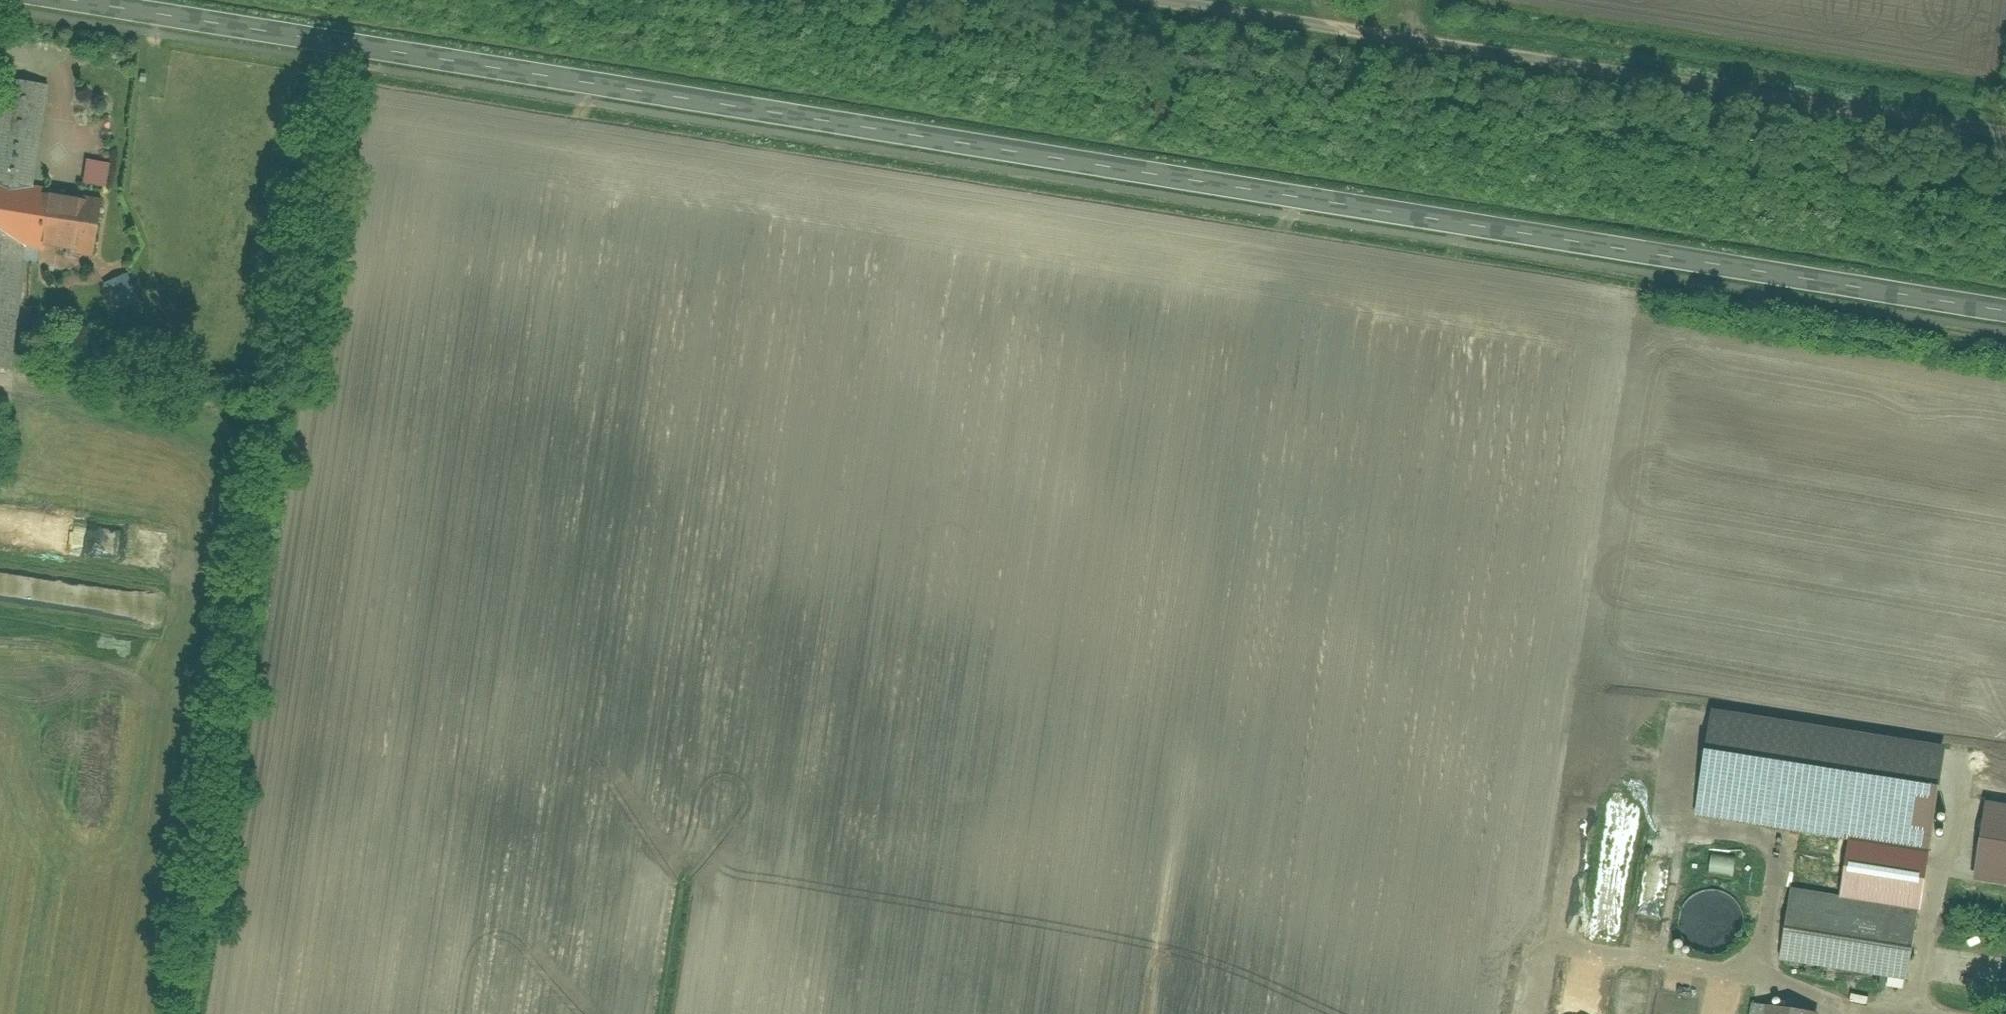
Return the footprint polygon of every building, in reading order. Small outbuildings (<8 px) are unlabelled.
[(33,190),(49,89),(1,82),(0,91),(0,185),(33,190)] [(79,182),(102,187),(108,164),(84,159),(79,182)] [(0,190),(0,251),(93,260),(99,200),(0,190)] [(135,302),(125,277),(99,288),(109,312),(135,302)] [(1710,715),(1694,821),(1926,856),(1942,751),(1710,715)] [(1986,803),(1974,878),(2005,883),(2005,806),(1986,803)] [(1647,832),(1643,933),(1667,934),(1671,833),(1647,832)] [(1710,851),(1710,874),(1734,875),(1734,851),(1710,851)] [(1787,886),(1773,964),(1902,987),(1916,909),(1787,886)] [(1726,951),(1736,945),(1742,935),(1745,924),(1745,912),(1740,902),(1732,893),(1721,888),(1710,887),(1698,889),(1689,895),(1682,903),(1678,913),(1677,923),(1680,934),(1686,943),(1694,950),(1704,954),(1715,955),(1726,951)] [(1748,1013),(1818,1013),(1818,1010),(1750,1001),(1748,1013)]
